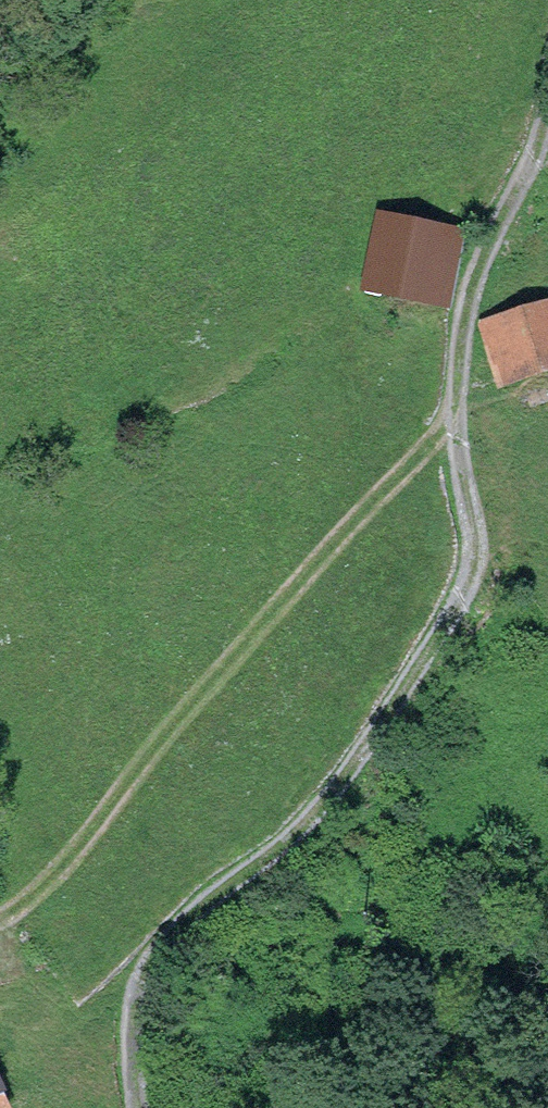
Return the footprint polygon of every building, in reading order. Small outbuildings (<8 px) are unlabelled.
[(447,298),(460,234),(382,219),(369,283),(447,298)] [(488,330),(504,378),(547,364),(547,311),(488,330)]
